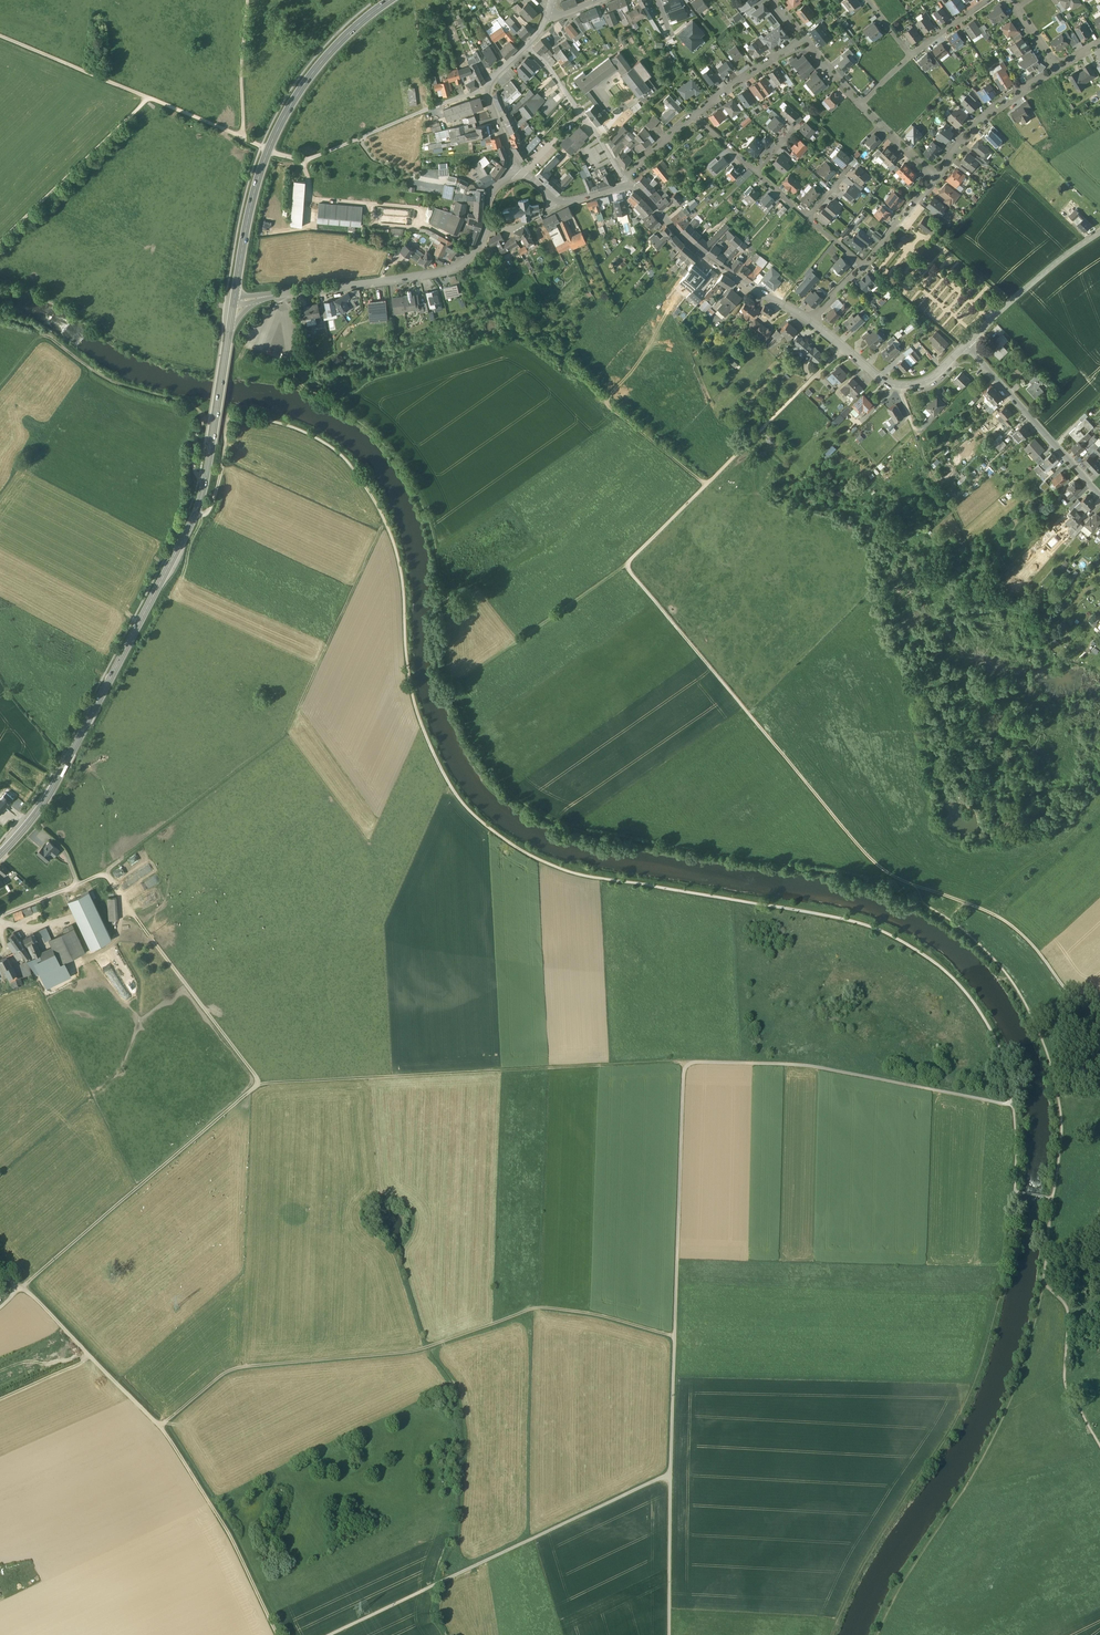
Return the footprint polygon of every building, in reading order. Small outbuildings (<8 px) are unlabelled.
[(561,1),(564,9),(573,6),(570,0),(564,0),(561,1)] [(607,3),(610,11),(612,11),(619,8),(615,0),(614,0),(607,3)] [(619,8),(627,5),(625,0),(615,0),(619,8)] [(638,1),(645,14),(649,19),(651,17),(656,15),(656,14),(652,7),(651,8),(648,3),(649,3),(648,2),(648,3),(646,0),(641,0),(638,1)] [(670,3),(664,5),(667,12),(668,12),(683,6),(685,5),(683,0),(677,0),(670,3)] [(691,3),(699,13),(707,6),(703,0),(695,0),(691,3)] [(739,5),(743,10),(756,0),(746,0),(739,5)] [(844,2),(851,10),(853,9),(860,3),(857,0),(846,0),(844,2)] [(947,1),(955,11),(955,12),(965,5),(963,3),(961,0),(949,0),(947,1)] [(955,11),(947,1),(944,3),(951,14),(955,11)] [(1066,8),(1061,1),(1056,5),(1061,13),(1067,9),(1066,8)] [(527,2),(523,6),(524,7),(522,8),(520,10),(521,12),(528,19),(536,12),(527,2)] [(769,11),(763,3),(756,9),(751,13),(757,20),(757,19),(769,11)] [(860,3),(853,9),(855,12),(862,6),(860,3)] [(951,14),(944,3),(941,6),(948,16),(949,16),(951,14)] [(522,8),(517,4),(512,7),(519,15),(521,12),(520,10),(522,8)] [(645,14),(639,4),(636,6),(637,8),(642,16),(645,14)] [(813,15),(804,4),(796,11),(805,22),(813,15)] [(671,20),(677,17),(686,14),(683,6),(668,12),(671,20)] [(941,6),(942,7),(934,12),(938,18),(937,19),(937,20),(939,23),(940,23),(949,16),(948,16),(941,6)] [(596,7),(587,11),(591,19),(599,16),(596,7)] [(751,13),(756,9),(754,7),(746,13),(748,15),(751,13)] [(637,8),(625,15),(629,22),(631,25),(636,22),(635,20),(642,16),(637,8)] [(1000,8),(996,10),(990,14),(992,17),(992,18),(992,19),(993,18),(994,21),(996,19),(997,21),(1000,19),(1000,18),(1006,14),(1003,11),(1002,11),(1000,8)] [(621,10),(620,11),(619,10),(618,11),(622,19),(621,20),(624,25),(629,23),(623,14),(621,10)] [(587,11),(580,14),(583,22),(591,19),(587,11)] [(612,11),(610,11),(610,12),(605,14),(610,22),(611,24),(617,22),(613,13),(612,11)] [(771,13),(769,11),(757,19),(759,22),(766,17),(771,13)] [(739,12),(734,16),(733,17),(734,21),(736,23),(743,17),(739,12)] [(775,28),(780,25),(771,13),(766,17),(775,28)] [(1006,14),(1000,18),(1000,19),(1002,21),(1009,16),(1007,13),(1006,14)] [(1063,20),(1058,13),(1055,16),(1057,20),(1059,23),(1063,20)] [(515,22),(510,17),(505,21),(506,22),(510,26),(513,24),(515,22)] [(577,17),(572,20),(578,27),(579,26),(578,24),(579,23),(578,22),(580,21),(577,17)] [(925,18),(923,19),(923,18),(919,21),(919,23),(923,29),(924,28),(927,31),(928,32),(930,30),(930,28),(933,26),(929,20),(927,17),(925,18)] [(692,20),(677,34),(693,52),(705,42),(700,36),(704,33),(692,20)] [(979,28),(974,21),(965,27),(973,38),(981,33),(981,32),(979,28)] [(506,22),(501,26),(507,33),(509,32),(513,36),(516,33),(510,26),(506,22)] [(1011,22),(1009,23),(1006,23),(1005,26),(1003,28),(1004,30),(1003,33),(1007,34),(1008,36),(1011,34),(1011,35),(1017,31),(1017,30),(1017,28),(1016,27),(1015,28),(1014,27),(1013,25),(1013,24),(1011,22)] [(570,23),(564,29),(572,37),(572,38),(573,37),(572,37),(578,32),(575,29),(570,23)] [(1084,23),(1075,28),(1083,41),(1088,38),(1087,37),(1091,34),(1090,33),(1085,24),(1084,23)] [(1093,31),(1088,23),(1085,24),(1090,33),(1093,31)] [(513,24),(510,26),(516,33),(519,30),(513,24)] [(819,24),(811,30),(816,37),(824,31),(819,24)] [(876,24),(872,27),(865,32),(867,34),(869,33),(874,40),(883,33),(876,24)] [(788,36),(780,25),(775,28),(763,37),(767,42),(771,47),(777,42),(779,43),(788,36)] [(501,26),(490,34),(494,41),(506,33),(501,26)] [(525,26),(522,29),(518,33),(524,39),(531,32),(525,26)] [(578,32),(572,37),(573,37),(576,41),(578,39),(584,34),(583,32),(581,29),(579,27),(579,26),(578,27),(575,29),(578,32)] [(987,33),(982,26),(979,28),(981,32),(981,33),(983,35),(987,33)] [(915,30),(913,27),(912,27),(905,33),(912,43),(920,37),(915,30)] [(830,38),(824,31),(816,37),(822,44),(830,38)] [(513,36),(509,32),(507,33),(504,35),(510,42),(511,42),(514,44),(517,40),(513,36)] [(571,38),(566,32),(564,34),(570,42),(572,40),(571,38)] [(959,35),(957,32),(948,38),(952,43),(955,48),(956,47),(963,42),(964,42),(961,38),(959,35)] [(1069,35),(1067,32),(1062,35),(1068,43),(1069,42),(1068,40),(1071,38),(1069,35)] [(1074,32),(1069,35),(1071,38),(1073,36),(1077,43),(1080,42),(1074,32)] [(874,40),(869,33),(867,34),(865,36),(870,41),(869,41),(871,43),(874,40)] [(1013,38),(1012,38),(1014,41),(1023,36),(1021,33),(1019,34),(1013,38)] [(1062,34),(1052,41),(1058,50),(1068,43),(1062,35),(1062,34)] [(758,37),(759,37),(763,43),(764,44),(767,42),(763,37),(761,35),(758,37)] [(1071,38),(1068,40),(1069,42),(1072,46),(1077,43),(1073,36),(1071,38)] [(578,39),(576,41),(573,37),(572,38),(572,37),(571,38),(572,40),(578,46),(581,44),(578,41),(579,40),(578,39)] [(759,37),(755,40),(759,46),(763,43),(759,37)] [(1022,38),(1010,46),(1017,56),(1025,50),(1030,47),(1026,40),(1025,41),(1022,38)] [(542,39),(533,47),(540,54),(545,50),(548,47),(542,39)] [(566,39),(559,45),(562,49),(561,49),(566,55),(570,52),(567,48),(571,45),(566,39)] [(755,41),(749,45),(751,47),(750,49),(749,50),(749,51),(750,52),(751,53),(752,53),(753,52),(756,56),(759,53),(759,52),(762,50),(759,46),(755,40),(755,41)] [(510,42),(504,48),(510,55),(517,48),(514,44),(511,42),(510,42)] [(944,45),(942,43),(933,49),(939,57),(943,54),(944,55),(949,52),(944,45)] [(949,45),(947,43),(944,45),(949,52),(952,49),(949,45)] [(571,45),(567,48),(570,52),(571,55),(573,53),(575,56),(579,53),(573,44),(571,45)] [(490,47),(488,45),(483,48),(486,55),(487,54),(488,56),(487,57),(490,61),(491,61),(492,63),(493,59),(496,58),(494,54),(490,47)] [(559,45),(553,48),(556,52),(557,52),(562,58),(566,55),(561,49),(562,49),(559,45)] [(735,46),(728,51),(735,60),(737,58),(738,59),(739,57),(742,55),(735,46)] [(510,55),(504,48),(501,51),(507,59),(510,55)] [(853,54),(849,49),(842,55),(845,58),(847,56),(849,58),(853,54)] [(1027,53),(1022,56),(1024,59),(1032,54),(1030,51),(1027,53)] [(609,57),(586,75),(583,72),(574,78),(584,91),(587,88),(616,66),(622,74),(631,67),(620,52),(613,57),(613,56),(610,59),(609,57)] [(1024,59),(1022,61),(1023,64),(1022,65),(1026,68),(1027,67),(1030,71),(1033,69),(1037,67),(1036,67),(1040,64),(1035,58),(1037,56),(1034,52),(1032,54),(1024,59)] [(929,56),(927,54),(923,57),(923,58),(919,61),(922,65),(921,66),(921,67),(922,67),(922,68),(923,69),(924,69),(925,69),(929,65),(930,67),(933,64),(934,64),(931,60),(928,57),(929,56)] [(475,56),(468,60),(469,64),(475,62),(477,61),(477,62),(481,60),(478,55),(475,56)] [(566,55),(562,58),(558,60),(563,67),(570,61),(567,57),(566,55)] [(814,67),(803,55),(798,59),(793,64),(795,66),(802,74),(803,76),(808,72),(814,67)] [(849,58),(847,56),(845,58),(838,64),(844,71),(853,63),(849,58)] [(796,57),(788,63),(792,68),(795,66),(793,64),(798,59),(796,57)] [(935,57),(931,60),(934,64),(933,64),(936,67),(940,64),(935,57)] [(531,62),(527,58),(522,63),(522,64),(531,72),(536,67),(531,62)] [(541,67),(534,59),(531,62),(536,67),(538,69),(541,67)] [(651,75),(640,60),(633,66),(644,80),(648,77),(651,75)] [(475,62),(469,64),(470,66),(472,72),(472,73),(474,75),(480,72),(475,62)] [(726,62),(718,68),(720,72),(723,75),(724,75),(731,69),(726,62)] [(1040,64),(1036,67),(1037,67),(1040,73),(1042,72),(1046,67),(1042,63),(1040,64)] [(531,72),(522,64),(517,69),(521,73),(526,78),(527,78),(532,73),(531,72)] [(1085,70),(1077,75),(1076,72),(1070,75),(1079,91),(1085,87),(1083,84),(1096,76),(1089,64),(1084,67),(1085,70)] [(470,66),(458,70),(460,77),(463,76),(469,74),(472,73),(472,72),(470,66)] [(648,77),(644,80),(633,66),(631,67),(622,74),(621,75),(641,100),(656,89),(648,77)] [(709,68),(703,74),(710,83),(714,81),(714,80),(717,78),(714,74),(709,68)] [(784,79),(776,68),(769,73),(777,85),(784,79)] [(1003,68),(995,72),(994,77),(996,81),(997,81),(1001,89),(1005,87),(1006,86),(1007,84),(1009,85),(1012,83),(1004,70),(1003,68)] [(697,75),(692,69),(689,71),(694,78),(697,75)] [(458,70),(447,72),(449,81),(455,79),(455,77),(459,76),(458,70)] [(480,72),(474,75),(475,78),(479,86),(485,82),(480,72)] [(718,74),(717,72),(714,74),(717,78),(714,80),(714,81),(717,85),(723,80),(718,74)] [(720,72),(718,74),(723,80),(726,78),(724,75),(723,75),(720,72)] [(808,72),(803,76),(802,74),(799,76),(803,81),(810,75),(810,74),(808,72)] [(526,78),(521,73),(519,75),(525,82),(524,82),(525,84),(529,80),(527,78),(526,78)] [(812,77),(806,82),(811,88),(821,79),(816,74),(812,77)] [(472,80),(466,84),(470,91),(479,86),(475,78),(472,80)] [(556,83),(553,78),(548,83),(551,88),(556,83)] [(762,78),(757,82),(766,94),(771,90),(766,84),(762,78)] [(692,79),(678,89),(685,99),(694,92),(696,95),(701,91),(692,79)] [(821,79),(811,88),(815,93),(821,88),(825,85),(825,84),(821,79)] [(510,80),(503,87),(505,89),(502,92),(508,97),(517,88),(510,80)] [(448,81),(434,84),(435,90),(441,88),(443,96),(450,94),(449,90),(450,90),(448,81)] [(517,88),(520,92),(527,86),(524,82),(517,88)] [(766,94),(757,82),(752,86),(756,92),(760,98),(766,94)] [(825,85),(821,88),(823,91),(829,86),(826,83),(825,84),(825,85)] [(996,92),(989,83),(979,90),(981,91),(986,99),(991,96),(992,96),(994,95),(994,93),(996,92)] [(508,97),(507,98),(510,101),(520,92),(517,88),(508,97)] [(602,108),(587,88),(584,91),(594,104),(599,111),(602,108)] [(414,89),(407,91),(410,106),(416,106),(414,89)] [(749,94),(745,89),(738,95),(745,106),(753,100),(749,94)] [(976,94),(973,90),(969,93),(975,99),(978,97),(976,94)] [(513,107),(510,110),(513,114),(520,108),(522,106),(528,101),(535,95),(531,91),(526,95),(513,107)] [(981,91),(976,94),(978,97),(983,102),(986,99),(981,91)] [(508,103),(503,98),(505,96),(502,93),(500,95),(497,92),(493,96),(495,100),(499,110),(504,106),(506,105),(508,103)] [(535,95),(528,101),(532,106),(542,98),(537,92),(535,95)] [(752,92),(749,94),(753,100),(754,102),(758,100),(753,94),(752,92)] [(833,92),(828,96),(827,95),(826,96),(826,98),(824,100),(831,107),(835,103),(840,100),(837,96),(838,96),(836,93),(835,94),(833,92)] [(975,99),(969,93),(970,94),(966,98),(966,100),(963,103),(971,111),(978,104),(978,102),(975,99)] [(673,107),(663,116),(668,121),(682,108),(678,105),(675,101),(669,95),(665,99),(673,107)] [(480,97),(470,101),(473,111),(484,108),(480,97)] [(542,98),(532,106),(536,111),(538,110),(537,108),(545,101),(542,98)] [(737,105),(733,99),(724,106),(732,117),(740,111),(739,109),(740,109),(737,105)] [(470,101),(443,110),(447,120),(473,111),(470,101)] [(528,101),(522,106),(520,108),(526,116),(528,118),(532,114),(536,111),(532,106),(528,101)] [(1028,101),(1022,104),(1025,110),(1031,107),(1028,101)] [(639,102),(631,107),(635,112),(642,106),(639,102)] [(831,107),(828,110),(830,113),(838,106),(835,103),(831,107)] [(594,104),(586,110),(597,125),(605,118),(599,111),(594,104)] [(1019,107),(1019,109),(1013,112),(1015,116),(1015,118),(1015,119),(1017,119),(1018,120),(1021,118),(1023,122),(1030,118),(1025,110),(1022,104),(1021,106),(1019,107)] [(506,105),(504,106),(499,110),(505,121),(512,115),(513,114),(510,110),(508,107),(506,105)] [(798,114),(787,105),(781,113),(791,122),(793,119),(798,114)] [(602,108),(599,111),(605,118),(608,116),(602,108)] [(727,116),(721,108),(718,111),(723,118),(727,116)] [(968,115),(961,108),(958,111),(962,115),(963,115),(965,117),(968,115)] [(717,110),(709,116),(715,124),(723,118),(718,111),(717,110)] [(958,111),(956,111),(954,113),(952,113),(948,117),(949,119),(949,120),(950,120),(951,121),(951,122),(953,122),(957,126),(960,123),(963,123),(963,120),(961,118),(961,117),(962,115),(958,111)] [(798,114),(793,119),(798,124),(803,119),(803,118),(798,114)] [(474,115),(467,118),(469,124),(477,122),(474,115)] [(512,115),(505,121),(506,125),(514,119),(512,115)] [(741,123),(744,127),(752,119),(748,115),(741,123)] [(526,116),(516,124),(518,127),(526,120),(528,118),(526,116)] [(653,116),(646,124),(651,128),(652,129),(658,121),(657,120),(653,116)] [(774,116),(772,119),(772,120),(768,125),(776,131),(783,123),(774,116)] [(514,119),(506,125),(510,134),(516,128),(517,128),(518,127),(516,124),(514,119)] [(518,127),(517,128),(519,131),(528,124),(526,120),(518,127)] [(806,123),(803,127),(801,127),(802,128),(800,130),(809,137),(814,130),(806,123)] [(912,124),(905,132),(908,134),(915,127),(912,124)] [(463,125),(455,127),(457,138),(457,141),(466,139),(465,139),(464,133),(465,133),(463,125)] [(486,125),(476,127),(477,131),(465,133),(464,133),(465,139),(466,139),(488,134),(486,125)] [(623,125),(618,130),(623,136),(629,131),(627,129),(623,125)] [(647,131),(644,126),(641,130),(647,137),(650,135),(650,134),(647,131)] [(950,130),(945,126),(944,126),(945,127),(944,129),(943,129),(941,129),(939,131),(940,133),(939,135),(938,135),(943,139),(946,142),(948,139),(950,139),(951,137),(951,136),(953,133),(950,130)] [(570,137),(569,138),(573,142),(570,145),(575,149),(576,150),(584,142),(582,140),(587,135),(579,127),(570,137)] [(914,143),(922,134),(915,127),(908,134),(907,136),(914,143)] [(516,128),(510,134),(512,137),(509,138),(513,146),(520,143),(522,142),(519,136),(520,136),(516,128)] [(995,133),(991,129),(989,131),(990,132),(988,133),(985,135),(989,139),(996,147),(1003,141),(995,133)] [(618,130),(610,138),(616,144),(623,136),(618,130)] [(635,136),(631,139),(635,144),(647,137),(641,130),(638,133),(635,136)] [(627,138),(631,133),(629,131),(623,136),(616,144),(611,149),(614,153),(618,147),(622,142),(625,145),(625,144),(626,145),(627,144),(630,141),(627,138)] [(870,138),(867,141),(874,148),(875,146),(876,146),(877,145),(878,144),(881,140),(874,134),(870,138)] [(538,136),(527,147),(529,151),(541,139),(538,136)] [(569,136),(561,144),(570,154),(575,149),(570,145),(573,142),(569,138),(570,137),(569,136)] [(771,142),(766,136),(761,142),(764,145),(766,147),(771,142)] [(867,136),(861,142),(864,144),(867,141),(870,138),(867,136)] [(502,146),(499,137),(491,139),(492,144),(493,145),(494,149),(498,147),(502,146)] [(647,137),(635,144),(637,147),(640,150),(651,142),(647,137)] [(616,144),(610,138),(607,141),(611,149),(616,144)] [(756,138),(754,140),(753,140),(749,145),(747,148),(755,155),(758,152),(758,153),(762,148),(761,148),(764,145),(761,142),(756,138)] [(799,139),(792,148),(794,150),(800,155),(801,155),(800,154),(802,151),(803,152),(807,147),(808,147),(804,143),(803,142),(799,139)] [(991,152),(981,144),(982,143),(979,140),(973,147),(982,155),(986,158),(991,152)] [(942,148),(933,141),(924,153),(933,159),(936,156),(939,152),(942,148)] [(625,145),(622,142),(618,147),(614,153),(616,158),(622,149),(626,145),(625,144),(625,145)] [(513,146),(511,147),(514,151),(520,161),(527,154),(520,143),(513,146)] [(626,145),(622,149),(627,153),(631,148),(627,144),(626,145)] [(507,157),(503,145),(502,146),(498,147),(498,152),(501,159),(507,157)] [(893,151),(888,146),(882,152),(879,155),(884,160),(893,151)] [(627,153),(622,149),(616,158),(622,165),(628,156),(626,154),(627,153)] [(849,157),(840,149),(832,158),(842,166),(847,161),(850,157),(849,157)] [(879,149),(874,153),(878,157),(879,155),(882,152),(879,149)] [(794,150),(791,154),(797,159),(800,155),(794,150)] [(893,151),(884,160),(890,165),(890,166),(893,162),(898,157),(893,151)] [(788,159),(782,153),(779,156),(786,162),(788,159)] [(969,153),(966,157),(966,156),(963,160),(964,160),(962,163),(963,163),(962,165),(964,167),(965,165),(969,168),(970,169),(973,169),(976,165),(977,165),(979,162),(975,158),(969,153)] [(852,154),(849,157),(850,157),(847,161),(853,166),(858,160),(852,154)] [(718,160),(711,166),(717,172),(728,162),(723,155),(718,160)] [(980,158),(977,155),(975,158),(979,162),(982,164),(984,161),(980,158)] [(986,158),(982,155),(980,158),(984,161),(987,164),(990,161),(986,158)] [(485,156),(479,161),(483,167),(489,162),(489,161),(485,156)] [(628,156),(622,165),(625,169),(632,158),(628,156)] [(786,162),(779,156),(773,163),(776,165),(776,166),(778,168),(779,168),(783,172),(789,165),(786,162)] [(507,157),(501,159),(499,162),(500,163),(506,167),(507,157)] [(715,157),(708,164),(710,166),(711,166),(718,160),(715,157)] [(489,161),(489,162),(495,167),(498,162),(500,164),(500,163),(499,162),(493,159),(489,161)] [(553,159),(545,166),(549,170),(556,162),(554,160),(553,159)] [(488,175),(483,167),(479,161),(473,166),(481,179),(488,175)] [(837,168),(830,161),(827,164),(834,170),(837,168)] [(495,167),(489,175),(496,180),(506,167),(500,163),(500,164),(498,162),(495,167)] [(659,162),(653,167),(658,173),(664,168),(659,162)] [(826,163),(822,168),(823,169),(820,172),(827,179),(835,171),(834,170),(827,164),(826,163)] [(910,169),(905,163),(900,168),(897,171),(903,177),(910,169)] [(900,168),(897,165),(896,166),(891,170),(895,174),(897,171),(900,168)] [(545,166),(535,176),(541,181),(546,177),(551,172),(549,170),(545,166)] [(728,171),(726,173),(727,175),(726,176),(729,178),(730,177),(732,179),(734,177),(739,173),(733,166),(728,171)] [(869,176),(859,167),(854,172),(856,173),(853,176),(856,178),(855,178),(857,180),(861,184),(869,176)] [(438,168),(439,176),(449,175),(448,168),(438,168)] [(587,169),(580,172),(584,179),(586,178),(591,175),(588,168),(587,169)] [(664,168),(658,173),(660,175),(664,181),(668,177),(670,175),(664,168)] [(917,175),(910,169),(903,177),(909,183),(912,180),(917,175)] [(954,174),(952,175),(947,181),(955,187),(959,181),(960,182),(961,181),(962,180),(962,178),(964,175),(957,170),(955,170),(953,171),(954,174)] [(607,173),(602,175),(605,181),(608,187),(615,184),(609,172),(607,173)] [(488,174),(488,175),(481,179),(476,181),(480,184),(481,185),(483,185),(485,186),(495,180),(496,180),(489,175),(488,174)] [(790,174),(783,182),(786,185),(793,177),(790,174)] [(643,176),(636,182),(643,189),(649,182),(643,176)] [(468,182),(460,178),(457,177),(455,183),(458,184),(466,188),(468,182)] [(673,183),(668,177),(664,181),(675,193),(677,191),(674,188),(678,185),(674,181),(673,183)] [(786,185),(785,185),(790,190),(791,189),(794,192),(800,185),(797,182),(798,181),(793,177),(786,185)] [(549,180),(545,184),(548,187),(555,181),(551,178),(549,180)] [(564,179),(559,184),(563,188),(568,183),(564,179)] [(649,182),(643,189),(645,192),(650,187),(655,183),(651,180),(649,182)] [(306,182),(295,181),(291,226),(302,226),(306,182)] [(559,184),(555,181),(548,187),(557,195),(557,194),(563,188),(559,184)] [(477,189),(474,185),(468,182),(466,188),(468,190),(471,190),(472,189),(476,189),(477,189)] [(597,185),(591,187),(590,184),(589,184),(585,185),(588,192),(588,193),(599,190),(597,185)] [(960,194),(946,184),(939,193),(946,198),(947,198),(952,202),(954,203),(960,194)] [(455,186),(447,185),(444,197),(453,199),(454,192),(455,186)] [(750,185),(744,192),(746,194),(753,188),(750,185)] [(813,186),(807,193),(815,199),(821,193),(820,192),(814,187),(813,186)] [(851,187),(850,186),(844,193),(852,200),(857,193),(858,194),(862,190),(858,187),(855,191),(851,187)] [(756,190),(753,188),(746,194),(744,196),(749,202),(759,193),(756,190)] [(477,189),(476,189),(476,195),(467,194),(466,198),(467,199),(476,200),(484,200),(484,190),(477,189)] [(653,190),(648,195),(653,200),(658,195),(655,191),(654,190),(653,190)] [(905,197),(897,190),(895,193),(903,199),(905,197)] [(675,193),(670,197),(673,201),(678,196),(680,200),(683,198),(680,195),(677,191),(675,193)] [(465,194),(454,192),(453,199),(466,201),(467,199),(466,198),(467,194),(465,194)] [(641,198),(634,192),(628,199),(636,205),(641,198)] [(774,199),(768,193),(761,200),(767,206),(771,203),(774,199)] [(807,193),(801,199),(808,205),(809,206),(815,199),(807,193)] [(903,199),(895,193),(888,201),(891,204),(891,206),(893,207),(895,207),(897,208),(904,200),(903,199)] [(683,198),(680,200),(683,205),(689,201),(685,195),(683,198)] [(608,196),(597,199),(599,206),(610,203),(608,196)] [(670,197),(667,198),(665,196),(663,198),(668,205),(673,201),(670,197)] [(680,200),(678,196),(673,201),(676,204),(677,203),(680,207),(683,205),(680,200)] [(647,204),(641,198),(636,205),(645,216),(647,214),(652,210),(647,204)] [(661,199),(656,203),(662,209),(668,205),(663,198),(662,198),(661,199)] [(694,198),(689,202),(691,205),(693,208),(699,202),(697,200),(696,201),(694,198)] [(938,201),(937,201),(936,199),(934,198),(928,206),(932,209),(938,213),(939,213),(940,211),(943,210),(945,206),(942,204),(940,204),(940,202),(938,201)] [(528,199),(518,200),(519,204),(517,204),(517,206),(508,208),(502,209),(503,217),(510,216),(519,215),(519,217),(521,217),(521,220),(532,218),(531,213),(532,210),(537,209),(536,205),(532,206),(529,204),(528,199)] [(594,210),(600,208),(599,206),(597,199),(591,201),(593,208),(594,210)] [(842,206),(835,199),(832,202),(839,209),(842,206)] [(484,200),(476,200),(475,204),(475,211),(483,212),(484,200)] [(624,200),(614,202),(617,215),(626,212),(627,212),(624,200)] [(1077,205),(1072,200),(1069,202),(1075,208),(1077,205)] [(832,202),(831,201),(825,208),(834,215),(839,209),(832,202)] [(362,207),(319,203),(317,222),(361,226),(362,207)] [(773,205),(771,203),(767,206),(764,210),(766,212),(773,205)] [(466,208),(456,206),(454,213),(457,214),(464,216),(464,215),(466,208)] [(568,206),(555,213),(559,220),(560,222),(565,220),(573,216),(572,214),(568,207),(568,206)] [(882,206),(875,214),(882,220),(884,217),(888,220),(890,217),(884,213),(887,210),(882,206)] [(464,216),(457,214),(454,213),(435,208),(429,223),(456,233),(458,230),(464,216)] [(834,215),(825,208),(820,214),(821,215),(828,222),(834,215)] [(938,213),(932,209),(930,212),(938,218),(940,215),(939,213),(938,213)] [(684,212),(682,210),(678,213),(683,220),(687,216),(684,212)] [(1078,217),(1073,212),(1069,216),(1073,220),(1078,217)] [(555,213),(542,219),(547,228),(551,226),(556,224),(555,222),(559,220),(555,213)] [(601,213),(597,214),(592,216),(593,219),(596,226),(605,223),(601,213)] [(678,213),(671,219),(681,230),(687,224),(689,223),(689,222),(688,220),(685,222),(683,220),(678,213)] [(649,217),(644,221),(651,229),(654,225),(658,221),(652,214),(649,217)] [(863,214),(856,222),(858,224),(865,216),(863,214)] [(828,222),(821,215),(818,218),(825,225),(828,222)] [(1078,217),(1073,220),(1077,224),(1083,219),(1079,216),(1078,217)] [(934,225),(924,217),(919,225),(929,232),(934,225)] [(483,221),(470,218),(468,225),(476,228),(481,229),(483,221)] [(691,227),(694,230),(700,224),(694,218),(689,222),(691,223),(690,224),(689,225),(691,227)] [(1092,224),(1085,218),(1083,219),(1077,224),(1079,226),(1078,227),(1080,229),(1081,228),(1085,231),(1092,224)] [(572,237),(566,223),(561,225),(567,239),(572,237)] [(707,242),(700,236),(693,242),(706,252),(711,246),(714,244),(718,240),(723,234),(728,228),(729,227),(725,223),(707,242)] [(687,224),(681,230),(684,234),(691,227),(689,225),(687,224)] [(529,234),(524,225),(514,231),(516,235),(518,239),(523,236),(527,244),(533,241),(530,236),(532,235),(530,233),(529,234)] [(673,233),(666,226),(661,231),(665,234),(663,236),(667,240),(667,239),(673,233)] [(847,226),(841,234),(844,237),(851,229),(847,226)] [(691,227),(684,234),(687,236),(694,230),(691,227)] [(552,229),(550,230),(558,245),(561,244),(561,240),(562,239),(555,228),(552,229)] [(735,234),(728,228),(723,234),(727,238),(730,240),(735,234)] [(873,239),(861,229),(857,234),(857,233),(853,238),(853,239),(851,242),(853,243),(853,244),(856,247),(857,246),(861,249),(864,245),(863,244),(864,243),(868,246),(873,239)] [(694,230),(687,236),(690,239),(696,232),(694,230)] [(879,240),(883,234),(876,230),(872,236),(879,240)] [(518,239),(516,235),(505,241),(500,232),(495,235),(491,238),(490,237),(488,241),(491,247),(497,244),(502,253),(518,244),(516,240),(518,239)] [(572,237),(567,239),(568,240),(572,248),(580,244),(586,241),(581,232),(572,237)] [(696,232),(690,239),(693,242),(700,236),(699,235),(698,233),(696,232)] [(673,233),(667,239),(670,242),(676,236),(673,233)] [(727,238),(723,234),(718,240),(721,243),(723,240),(724,241),(727,238)] [(735,234),(730,240),(732,243),(736,246),(742,241),(742,240),(735,234)] [(660,238),(658,235),(657,235),(656,235),(651,240),(659,248),(662,246),(661,245),(667,240),(663,236),(660,238)] [(450,241),(440,236),(438,239),(441,241),(448,245),(450,241)] [(684,244),(676,236),(670,242),(678,250),(684,245),(684,244)] [(558,245),(557,246),(561,253),(572,248),(568,240),(558,245)] [(448,245),(441,241),(436,250),(442,253),(444,247),(448,249),(450,246),(448,245)] [(747,245),(742,241),(736,246),(741,251),(747,245)] [(628,243),(624,246),(631,254),(636,249),(632,244),(630,246),(628,243)] [(732,243),(722,253),(726,256),(736,246),(732,243)] [(414,250),(406,244),(401,252),(409,258),(414,251),(414,250)] [(711,246),(706,252),(713,258),(719,251),(720,249),(716,246),(714,244),(711,246)] [(678,250),(681,253),(687,247),(684,245),(678,250)] [(460,251),(453,248),(453,247),(450,246),(448,249),(450,251),(448,255),(454,259),(460,251)] [(726,256),(724,259),(730,262),(741,251),(736,246),(726,256)] [(681,253),(679,256),(680,258),(683,260),(691,251),(687,247),(681,253)] [(442,253),(436,250),(435,253),(437,261),(442,264),(445,258),(441,255),(442,253)] [(432,258),(427,251),(423,257),(422,258),(419,262),(426,267),(428,264),(430,261),(432,258)] [(690,260),(695,254),(691,251),(683,260),(686,262),(687,264),(690,260)] [(719,251),(713,258),(716,260),(722,253),(719,251)] [(767,261),(754,251),(750,257),(753,259),(760,264),(763,267),(767,261)] [(422,258),(413,252),(410,256),(419,262),(422,258)] [(722,253),(716,260),(720,263),(724,259),(726,256),(722,253)] [(835,262),(839,257),(835,253),(831,258),(835,262)] [(750,257),(742,265),(745,267),(753,259),(750,257)] [(841,257),(834,264),(836,267),(843,259),(841,257)] [(732,264),(728,268),(735,272),(743,262),(737,258),(732,264)] [(724,259),(720,263),(728,268),(732,264),(730,262),(724,259)] [(836,267),(842,273),(850,264),(844,259),(843,259),(836,267)] [(694,288),(708,272),(694,261),(688,269),(689,270),(682,279),(694,288)] [(760,264),(753,272),(756,274),(763,267),(760,264)] [(742,265),(737,272),(744,277),(749,270),(745,267),(742,265)] [(810,266),(804,273),(807,275),(810,272),(811,272),(814,269),(810,266)] [(775,274),(777,272),(771,267),(764,276),(761,279),(774,289),(780,281),(776,278),(775,274)] [(711,268),(707,273),(710,275),(712,277),(716,272),(711,268)] [(753,271),(747,279),(750,281),(754,276),(756,274),(753,272),(753,271)] [(761,279),(764,276),(759,272),(752,279),(757,283),(761,279)] [(802,281),(795,289),(798,291),(798,292),(799,292),(802,295),(817,278),(811,272),(810,272),(807,275),(808,276),(803,282),(802,281)] [(702,279),(699,283),(697,285),(701,288),(703,286),(702,286),(703,285),(708,279),(708,278),(710,275),(707,273),(702,279)] [(871,277),(868,273),(859,282),(867,290),(869,287),(870,287),(871,288),(873,285),(873,284),(875,281),(871,277)] [(882,280),(874,273),(871,277),(875,281),(878,284),(882,280)] [(731,279),(723,274),(717,281),(720,282),(724,286),(731,279)] [(457,284),(458,290),(461,289),(459,280),(456,280),(454,276),(450,277),(452,285),(457,284)] [(731,279),(724,286),(728,288),(733,281),(734,281),(731,279)] [(717,281),(712,287),(711,287),(715,290),(718,286),(717,285),(720,282),(717,281)] [(728,288),(719,297),(726,303),(719,310),(725,315),(741,297),(731,289),(736,284),(733,281),(728,288)] [(452,285),(443,287),(446,297),(459,293),(458,290),(457,284),(452,285)] [(706,293),(702,289),(702,290),(701,289),(701,288),(697,285),(694,288),(688,295),(698,303),(704,296),(706,293)] [(815,291),(814,293),(808,299),(807,300),(814,306),(822,297),(824,295),(824,292),(820,289),(817,289),(815,291)] [(418,294),(412,295),(411,291),(410,290),(409,290),(408,292),(408,295),(402,296),(402,297),(404,309),(404,311),(414,309),(414,310),(420,309),(419,305),(419,303),(418,294)] [(437,290),(427,293),(430,307),(434,306),(441,304),(437,290)] [(811,290),(805,297),(808,299),(814,293),(811,290)] [(706,293),(704,296),(706,298),(708,299),(712,293),(709,291),(706,293)] [(345,300),(342,296),(335,301),(341,312),(349,307),(345,300)] [(710,307),(716,300),(712,296),(708,301),(705,299),(699,306),(706,312),(710,307)] [(398,297),(394,297),(393,298),(394,302),(394,303),(395,302),(395,304),(394,304),(394,305),(394,309),(394,310),(394,312),(395,313),(400,312),(401,311),(400,309),(404,309),(402,297),(399,298),(398,297)] [(716,300),(710,307),(714,312),(715,312),(718,309),(719,310),(726,303),(719,297),(716,300)] [(838,299),(831,305),(834,308),(834,307),(837,311),(843,305),(844,304),(838,299)] [(331,301),(324,303),(326,310),(327,315),(331,314),(332,313),(337,312),(335,301),(334,300),(332,300),(331,301)] [(386,301),(369,303),(370,319),(387,318),(386,301)] [(428,310),(426,302),(419,303),(419,305),(423,304),(424,311),(428,310)] [(747,303),(745,302),(742,307),(744,309),(744,311),(746,313),(744,315),(749,319),(750,317),(751,318),(752,319),(760,310),(757,308),(756,308),(754,306),(753,304),(751,304),(749,303),(747,303)] [(313,305),(304,307),(305,313),(306,318),(320,316),(318,304),(313,304),(313,305)] [(773,310),(764,304),(760,310),(761,311),(758,315),(760,316),(763,312),(769,316),(773,310)] [(843,305),(837,311),(841,314),(847,308),(843,305)] [(710,307),(706,312),(710,316),(714,312),(710,307)] [(834,308),(827,314),(834,321),(841,314),(837,311),(834,307),(834,308)] [(719,310),(718,309),(715,312),(715,313),(722,319),(725,315),(719,310)] [(853,315),(849,319),(851,321),(848,324),(853,329),(861,321),(864,319),(859,313),(855,317),(853,315)] [(755,319),(750,325),(755,330),(760,324),(755,319)] [(861,321),(853,329),(855,332),(863,323),(861,321)] [(788,322),(780,330),(789,338),(796,330),(788,322)] [(760,324),(755,330),(764,338),(770,331),(769,331),(769,329),(768,327),(766,328),(761,323),(760,324)] [(998,324),(993,329),(1000,336),(1003,334),(1005,331),(998,324)] [(347,327),(343,331),(341,332),(345,336),(350,330),(347,327)] [(777,329),(772,335),(774,337),(775,338),(780,332),(777,329)] [(876,330),(871,334),(866,338),(871,344),(875,348),(885,339),(884,339),(876,330)] [(949,343),(937,330),(930,338),(940,348),(942,350),(943,349),(949,343)] [(868,331),(862,336),(865,339),(866,338),(871,334),(868,331)] [(1000,336),(994,342),(999,347),(994,353),(1000,359),(1008,351),(1003,345),(1008,340),(1003,334),(1000,336)] [(774,337),(772,335),(765,341),(768,344),(774,337)] [(797,335),(792,341),(795,344),(800,338),(797,335)] [(894,336),(888,341),(890,344),(893,341),(896,338),(894,336)] [(798,349),(799,348),(805,341),(801,337),(800,338),(795,344),(794,344),(794,346),(794,347),(795,348),(796,349),(797,349),(798,349)] [(805,341),(799,348),(806,355),(805,356),(806,356),(814,348),(806,340),(805,341)] [(890,344),(882,352),(889,360),(901,350),(893,341),(890,344)] [(814,348),(806,356),(811,360),(813,358),(819,351),(815,346),(814,348)] [(908,348),(903,352),(907,357),(909,356),(908,355),(910,353),(912,352),(908,348)] [(943,349),(937,355),(940,357),(945,352),(943,349)] [(824,357),(819,351),(813,358),(817,362),(820,359),(821,360),(824,357)] [(912,352),(910,353),(917,361),(919,358),(913,351),(912,352)] [(905,358),(898,364),(904,371),(911,366),(905,358)] [(835,371),(829,378),(836,385),(847,374),(839,366),(834,370),(835,371)] [(962,371),(954,379),(962,387),(970,379),(962,371)] [(1038,373),(1030,380),(1032,382),(1026,387),(1032,393),(1033,392),(1036,396),(1043,389),(1039,385),(1044,380),(1038,373)] [(853,378),(842,388),(847,393),(852,388),(856,393),(858,391),(862,387),(853,378)] [(992,384),(983,392),(989,399),(990,398),(998,391),(992,384)] [(998,391),(990,398),(993,401),(995,403),(1002,396),(998,391)] [(864,395),(854,405),(859,410),(862,408),(865,408),(868,410),(874,405),(864,395)] [(938,396),(927,407),(932,412),(935,415),(945,404),(938,396)] [(896,404),(889,408),(894,416),(896,421),(904,417),(896,404)] [(987,409),(983,405),(978,409),(982,413),(987,409)] [(1005,405),(999,411),(1005,418),(1012,412),(1005,405)] [(927,407),(922,412),(927,416),(932,412),(927,407)] [(896,421),(894,416),(883,424),(886,428),(888,427),(896,421)] [(1082,421),(1069,433),(1078,442),(1079,441),(1078,440),(1085,435),(1080,429),(1084,425),(1090,430),(1094,426),(1086,418),(1082,421)] [(896,421),(888,427),(890,430),(898,423),(896,421)] [(1023,425),(1016,430),(1023,438),(1030,432),(1027,429),(1029,428),(1024,423),(1022,424),(1023,425)] [(1023,438),(1016,430),(1013,434),(1019,441),(1023,438)] [(1035,438),(1030,442),(1025,447),(1028,451),(1028,452),(1034,458),(1039,454),(1044,449),(1038,442),(1035,438)] [(1002,439),(995,445),(1000,451),(1007,444),(1002,439)] [(1081,443),(1079,441),(1078,442),(1071,447),(1078,454),(1085,447),(1081,443)] [(1094,442),(1092,445),(1087,449),(1091,453),(1094,450),(1096,451),(1096,450),(1098,453),(1099,454),(1099,448),(1099,447),(1094,442)] [(826,452),(828,455),(836,448),(833,445),(826,452)] [(1052,452),(1045,458),(1050,463),(1057,457),(1052,452)] [(1094,457),(1090,453),(1083,460),(1089,466),(1096,459),(1094,457)] [(938,458),(932,463),(935,467),(941,461),(938,458)] [(1045,458),(1039,463),(1044,469),(1050,463),(1045,458)] [(1096,459),(1089,466),(1096,473),(1099,470),(1099,464),(1096,459)] [(1044,469),(1039,463),(1034,468),(1039,474),(1044,469)] [(1061,472),(1052,479),(1058,486),(1063,482),(1067,479),(1066,478),(1061,472)] [(1050,485),(1046,480),(1040,485),(1044,490),(1050,485)] [(1075,481),(1072,483),(1071,482),(1069,484),(1070,485),(1068,487),(1071,491),(1068,493),(1069,494),(1067,495),(1070,498),(1081,488),(1075,481)] [(1081,501),(1077,504),(1080,507),(1081,506),(1086,511),(1095,503),(1087,495),(1081,501)] [(1076,510),(1074,507),(1071,510),(1074,514),(1067,521),(1067,523),(1069,524),(1070,524),(1072,523),(1074,525),(1074,524),(1079,519),(1083,516),(1077,509),(1076,510)] [(1092,519),(1090,518),(1085,524),(1092,531),(1099,522),(1099,516),(1097,513),(1092,519)] [(1077,528),(1076,529),(1079,531),(1084,526),(1081,523),(1077,528)] [(1045,544),(1051,550),(1060,540),(1054,534),(1045,544)] [(50,841),(44,848),(43,847),(37,853),(46,861),(52,855),(50,854),(56,847),(50,841)] [(1,863),(0,864),(0,871),(5,875),(9,870),(1,863)] [(147,864),(136,875),(141,880),(143,878),(147,882),(156,874),(147,864)] [(89,891),(68,901),(91,949),(112,940),(89,891)] [(108,899),(109,921),(118,920),(116,899),(108,899)] [(22,910),(13,914),(16,919),(24,916),(22,910)] [(64,932),(49,940),(53,948),(57,956),(61,963),(85,952),(74,928),(64,932)] [(23,946),(14,932),(9,935),(12,939),(18,949),(23,946)] [(32,934),(24,938),(27,944),(31,942),(35,940),(32,934)] [(18,949),(12,939),(7,942),(14,952),(18,950),(19,949),(18,949)] [(40,953),(35,940),(31,942),(36,956),(40,954),(40,953)] [(27,960),(31,957),(23,946),(18,949),(27,960)] [(53,948),(45,951),(49,959),(57,956),(53,948)] [(23,956),(18,950),(14,952),(19,959),(23,956)] [(49,959),(45,951),(40,953),(40,954),(44,962),(47,960),(49,959)] [(0,959),(0,961),(3,968),(11,964),(7,956),(0,959)] [(49,959),(47,960),(50,967),(56,979),(66,974),(61,963),(57,956),(49,959)] [(121,969),(125,967),(120,956),(111,960),(116,971),(121,969)] [(18,977),(16,978),(19,985),(34,980),(31,972),(31,966),(27,960),(20,964),(25,975),(18,977)] [(11,964),(3,968),(10,981),(16,978),(18,977),(11,964)]
